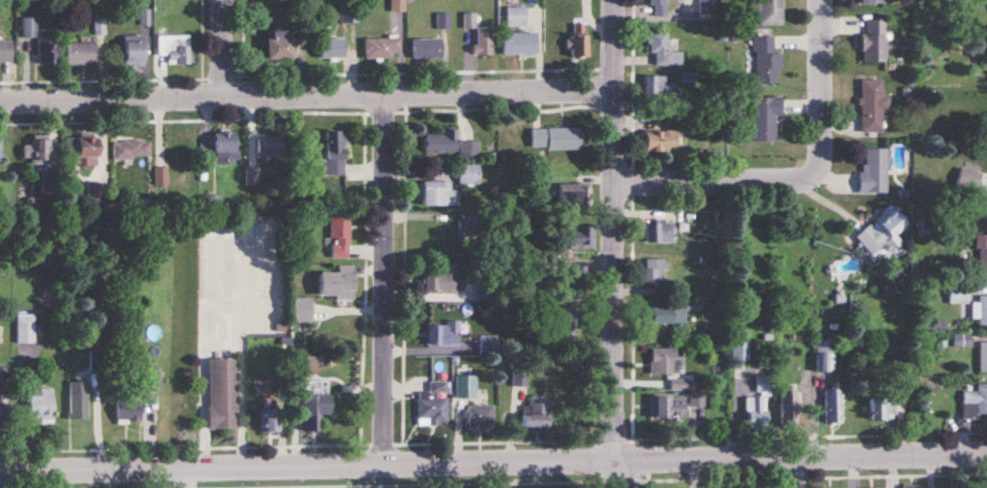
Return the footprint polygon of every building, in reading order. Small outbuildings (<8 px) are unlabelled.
[(393,12),(404,11),(404,0),(392,0),(393,12)] [(683,0),(651,0),(651,18),(666,18),(666,1),(683,1),(683,0)] [(699,13),(718,13),(718,0),(699,0),(699,13)] [(759,25),(782,25),(782,0),(759,0),(759,25)] [(507,28),(526,28),(526,8),(507,8),(507,28)] [(465,29),(476,29),(476,56),(492,56),(492,28),(476,28),(476,16),(465,16),(465,29)] [(23,37),(36,37),(36,19),(23,19),(23,37)] [(885,62),(885,21),(863,21),(863,62),(885,62)] [(587,25),(572,25),(572,59),(587,59),(587,25)] [(290,32),(268,32),(268,60),(290,60),(290,32)] [(668,32),(649,32),(649,65),(683,65),(683,52),(668,52),(668,32)] [(504,33),(504,56),(537,56),(537,33),(504,33)] [(192,64),(192,36),(158,35),(157,55),(169,55),(168,64),(192,64)] [(39,36),(39,66),(56,65),(56,36),(39,36)] [(143,36),(124,36),(124,67),(143,67),(143,36)] [(774,54),(774,37),(755,37),(754,85),(781,85),(781,54),(774,54)] [(365,59),(400,59),(400,38),(365,38),(365,59)] [(344,40),(320,40),(321,61),(344,60),(344,40)] [(441,40),(413,40),(413,60),(441,60),(441,40)] [(0,41),(0,62),(13,62),(13,41),(0,41)] [(66,65),(96,65),(96,44),(66,44),(66,65)] [(644,97),(673,97),(673,75),(644,75),(644,97)] [(860,132),(883,132),(883,112),(886,112),(886,80),(860,80),(860,132)] [(752,142),(775,142),(775,117),(781,117),(781,98),(752,98),(752,142)] [(581,151),(581,129),(532,129),(532,151),(581,151)] [(644,131),(644,152),(678,152),(678,131),(644,131)] [(325,132),(325,175),(344,175),(345,133),(325,132)] [(455,132),(424,132),(424,152),(455,152),(455,132)] [(236,134),(214,134),(214,164),(236,164),(236,134)] [(48,162),(48,137),(24,137),(24,162),(48,162)] [(282,137),(258,137),(258,158),(282,158),(282,137)] [(98,160),(98,138),(67,138),(67,159),(80,159),(80,160),(98,160)] [(150,159),(150,141),(114,141),(114,159),(150,159)] [(178,164),(178,158),(191,158),(191,141),(164,141),(164,164),(178,164)] [(479,141),(460,141),(460,159),(479,159),(479,141)] [(863,193),(887,193),(887,149),(863,149),(863,193)] [(479,165),(459,165),(459,185),(479,185),(479,165)] [(257,168),(247,168),(247,185),(257,185),(257,168)] [(986,219),(986,191),(976,187),(980,175),(962,170),(955,193),(972,199),(968,214),(986,219)] [(55,173),(43,173),(43,192),(55,192),(55,173)] [(451,182),(422,182),(422,206),(451,206),(451,182)] [(559,207),(589,207),(589,185),(559,185),(559,207)] [(855,235),(869,255),(907,228),(894,209),(855,235)] [(478,229),(477,216),(463,217),(464,230),(478,229)] [(349,217),(331,217),(331,258),(349,258),(349,217)] [(645,221),(645,243),(671,243),(671,221),(645,221)] [(564,250),(589,250),(589,228),(564,228),(564,250)] [(976,235),(976,279),(986,279),(986,235),(976,235)] [(645,285),(664,285),(665,260),(645,260),(645,285)] [(441,273),(425,273),(425,290),(455,290),(455,264),(441,264),(441,273)] [(339,273),(320,273),(320,296),(354,296),(354,266),(339,266),(339,273)] [(949,304),(967,305),(968,287),(949,286),(949,304)] [(976,296),(976,327),(986,327),(986,296),(976,296)] [(312,298),(294,298),(294,322),(312,322),(312,298)] [(574,308),(558,308),(558,298),(540,298),(540,333),(574,333),(574,308)] [(651,324),(685,324),(685,308),(651,308),(651,324)] [(35,317),(18,317),(18,345),(35,345),(35,317)] [(459,321),(446,321),(446,326),(427,326),(427,346),(459,346),(459,321)] [(971,334),(954,334),(954,347),(971,347),(971,334)] [(479,355),(496,355),(496,336),(479,336),(479,355)] [(834,340),(816,340),(816,372),(834,372),(834,340)] [(748,360),(748,342),(732,342),(732,360),(748,360)] [(979,342),(979,373),(986,373),(986,342),(979,342)] [(650,375),(683,375),(683,358),(677,358),(677,349),(650,349),(650,375)] [(301,374),(317,374),(317,358),(301,358),(301,374)] [(238,359),(208,359),(208,430),(238,430),(238,359)] [(472,389),(472,369),(458,369),(458,389),(472,389)] [(9,374),(0,374),(0,425),(8,425),(9,374)] [(513,374),(513,386),(526,386),(526,374),(513,374)] [(756,394),(773,394),(773,376),(756,376),(756,394)] [(87,421),(87,383),(70,383),(70,421),(87,421)] [(976,384),(976,392),(962,392),(962,417),(986,417),(986,384),(976,384)] [(54,422),(54,390),(29,390),(29,422),(54,422)] [(825,425),(842,425),(842,390),(825,390),(825,425)] [(797,391),(781,391),(781,430),(797,430),(797,391)] [(446,398),(437,398),(437,392),(418,392),(418,425),(446,425),(446,398)] [(704,393),(691,393),(691,407),(704,407),(704,393)] [(870,421),(896,421),(896,396),(870,396),(870,421)] [(300,432),(318,432),(318,415),(328,415),(328,397),(300,397),(300,432)] [(548,397),(524,397),(524,430),(548,430),(548,397)] [(650,398),(650,422),(685,422),(685,398),(650,398)] [(765,398),(746,398),(746,427),(765,427),(765,398)] [(120,422),(140,422),(140,403),(120,403),(120,422)] [(468,407),(468,430),(493,430),(493,407),(468,407)] [(281,433),(281,410),(263,410),(263,433),(281,433)]
